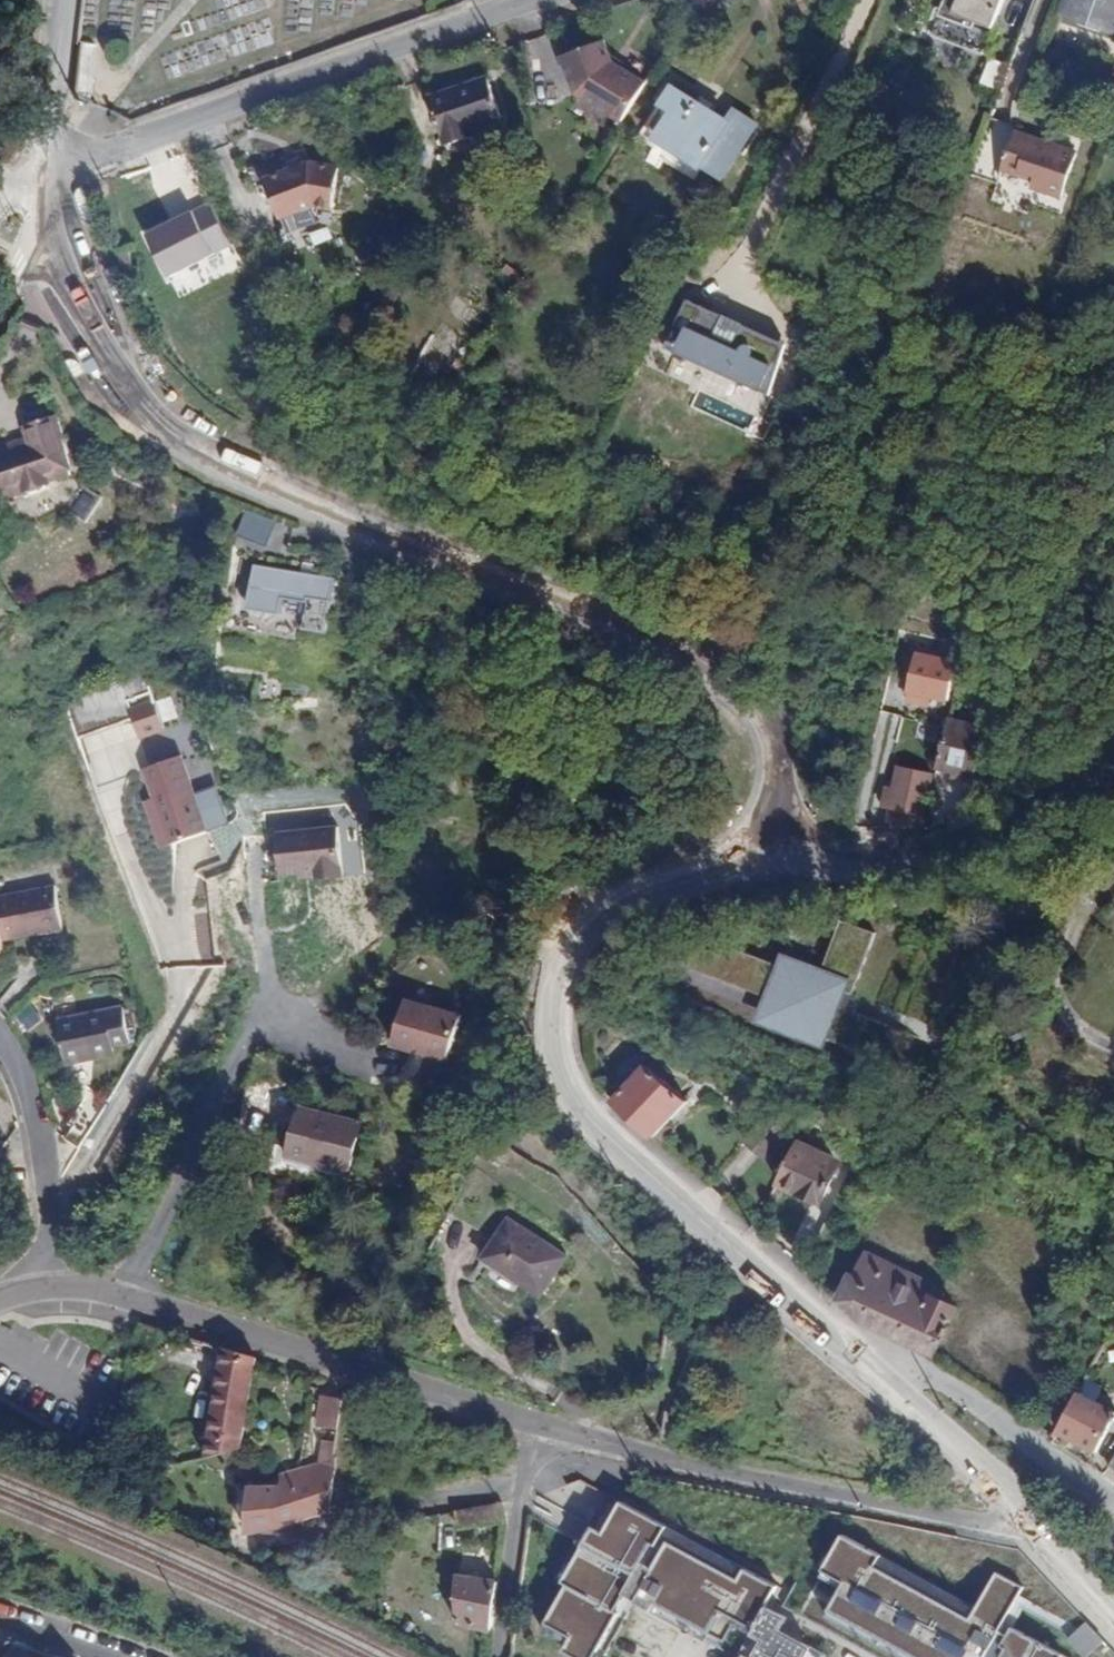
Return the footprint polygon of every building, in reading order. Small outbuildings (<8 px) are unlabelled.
[(932,33),(984,53),(1003,0),(945,0),(932,33)] [(1064,10),(1113,27),(1113,0),(1068,0),(1064,10)] [(78,39),(77,54),(94,56),(95,41),(78,39)] [(572,91),(620,121),(645,82),(612,62),(603,39),(560,53),(572,91)] [(94,56),(77,54),(73,92),(89,99),(94,56)] [(499,116),(485,74),(427,94),(444,143),(472,134),(469,126),(499,116)] [(673,144),(704,163),(722,174),(756,120),(738,109),(731,120),(674,84),(638,141),(665,157),(673,144)] [(1074,157),(1012,134),(999,173),(1031,183),(1028,190),(1058,201),(1074,157)] [(696,177),(704,163),(673,144),(665,157),(696,177)] [(340,175),(304,164),(263,179),(277,219),(306,209),(327,215),(340,175)] [(210,202),(148,233),(170,276),(232,245),(210,202)] [(745,327),(686,300),(664,348),(726,378),(745,327)] [(726,378),(767,398),(784,346),(745,327),(726,378)] [(16,449),(0,455),(0,487),(20,481),(23,488),(48,480),(46,473),(68,466),(59,437),(63,436),(57,417),(53,418),(52,416),(22,426),(27,438),(29,445),(16,449)] [(16,449),(29,445),(27,438),(14,442),(16,449)] [(242,513),(237,538),(268,544),(273,519),(242,513)] [(274,590),(279,565),(254,561),(249,586),(274,590)] [(335,575),(279,565),(274,590),(282,591),(304,595),(298,628),(325,633),(335,575)] [(249,586),(246,605),(272,609),(274,590),(249,586)] [(282,591),(274,590),(272,609),(279,611),(282,591)] [(1,615),(8,608),(0,599),(0,614),(1,615)] [(8,608),(1,615),(0,616),(0,628),(3,632),(19,618),(8,608)] [(907,690),(933,696),(950,700),(956,672),(956,670),(912,661),(907,690)] [(904,701),(930,706),(933,696),(907,690),(904,701)] [(163,722),(178,718),(171,695),(157,699),(163,722)] [(139,729),(154,725),(148,705),(133,709),(139,729)] [(974,774),(986,729),(945,720),(936,766),(974,774)] [(195,756),(166,763),(185,841),(214,835),(195,756)] [(185,841),(166,763),(158,765),(165,796),(156,798),(167,846),(185,841)] [(923,828),(934,773),(897,766),(893,786),(885,784),(881,805),(890,806),(886,827),(922,829),(923,828)] [(313,879),(336,878),(333,831),(277,835),(280,874),(312,872),(313,879)] [(52,883),(0,894),(0,926),(3,940),(62,928),(52,883)] [(770,961),(674,923),(655,972),(754,1011),(749,1025),(820,1053),(824,1042),(855,1054),(868,1021),(936,1048),(942,1032),(847,995),(870,937),(841,926),(823,973),(773,953),(770,961)] [(389,1043),(444,1056),(454,1010),(400,996),(389,1043)] [(125,1047),(121,1013),(58,1020),(63,1063),(113,1058),(112,1049),(125,1047)] [(686,1101),(644,1064),(613,1100),(655,1137),(658,1133),(664,1138),(676,1125),(669,1119),(686,1101)] [(286,1154),(347,1171),(360,1123),(299,1106),(286,1154)] [(793,1147),(776,1183),(820,1204),(836,1167),(822,1161),(824,1154),(809,1147),(807,1153),(793,1147)] [(302,1173),(297,1189),(321,1196),(326,1180),(302,1173)] [(482,1257),(539,1294),(564,1256),(507,1219),(482,1257)] [(857,1277),(851,1275),(840,1298),(877,1330),(908,1343),(916,1354),(931,1363),(958,1306),(934,1295),(938,1285),(868,1253),(857,1277)] [(240,1447),(254,1357),(221,1345),(204,1456),(240,1447)] [(1057,1431),(1095,1452),(1113,1419),(1113,1409),(1079,1390),(1057,1431)] [(352,1413),(346,1433),(359,1437),(365,1417),(352,1413)] [(333,1464),(297,1476),(292,1520),(327,1507),(328,1503),(333,1464)] [(276,1525),(292,1520),(297,1476),(277,1483),(277,1485),(245,1486),(242,1532),(249,1531),(263,1529),(276,1525)] [(690,1568),(707,1573),(709,1564),(729,1568),(732,1559),(751,1563),(758,1530),(700,1517),(700,1515),(665,1507),(653,1563),(689,1571),(690,1568)] [(1002,1621),(1021,1583),(990,1568),(974,1601),(834,1533),(818,1565),(839,1575),(816,1620),(892,1656),(1075,1656),(1002,1621)] [(455,1620),(487,1628),(494,1581),(455,1575),(455,1620)] [(744,1652),(742,1653),(740,1656),(805,1656),(811,1646),(778,1629),(784,1617),(767,1609),(744,1652)] [(1084,1656),(1102,1640),(1085,1620),(1066,1636),(1084,1656)] [(34,1648),(15,1641),(10,1647),(2,1656),(26,1656),(34,1648)] [(10,1647),(0,1644),(0,1656),(2,1656),(10,1647)] [(823,1653),(811,1646),(805,1656),(821,1656),(823,1653)]
